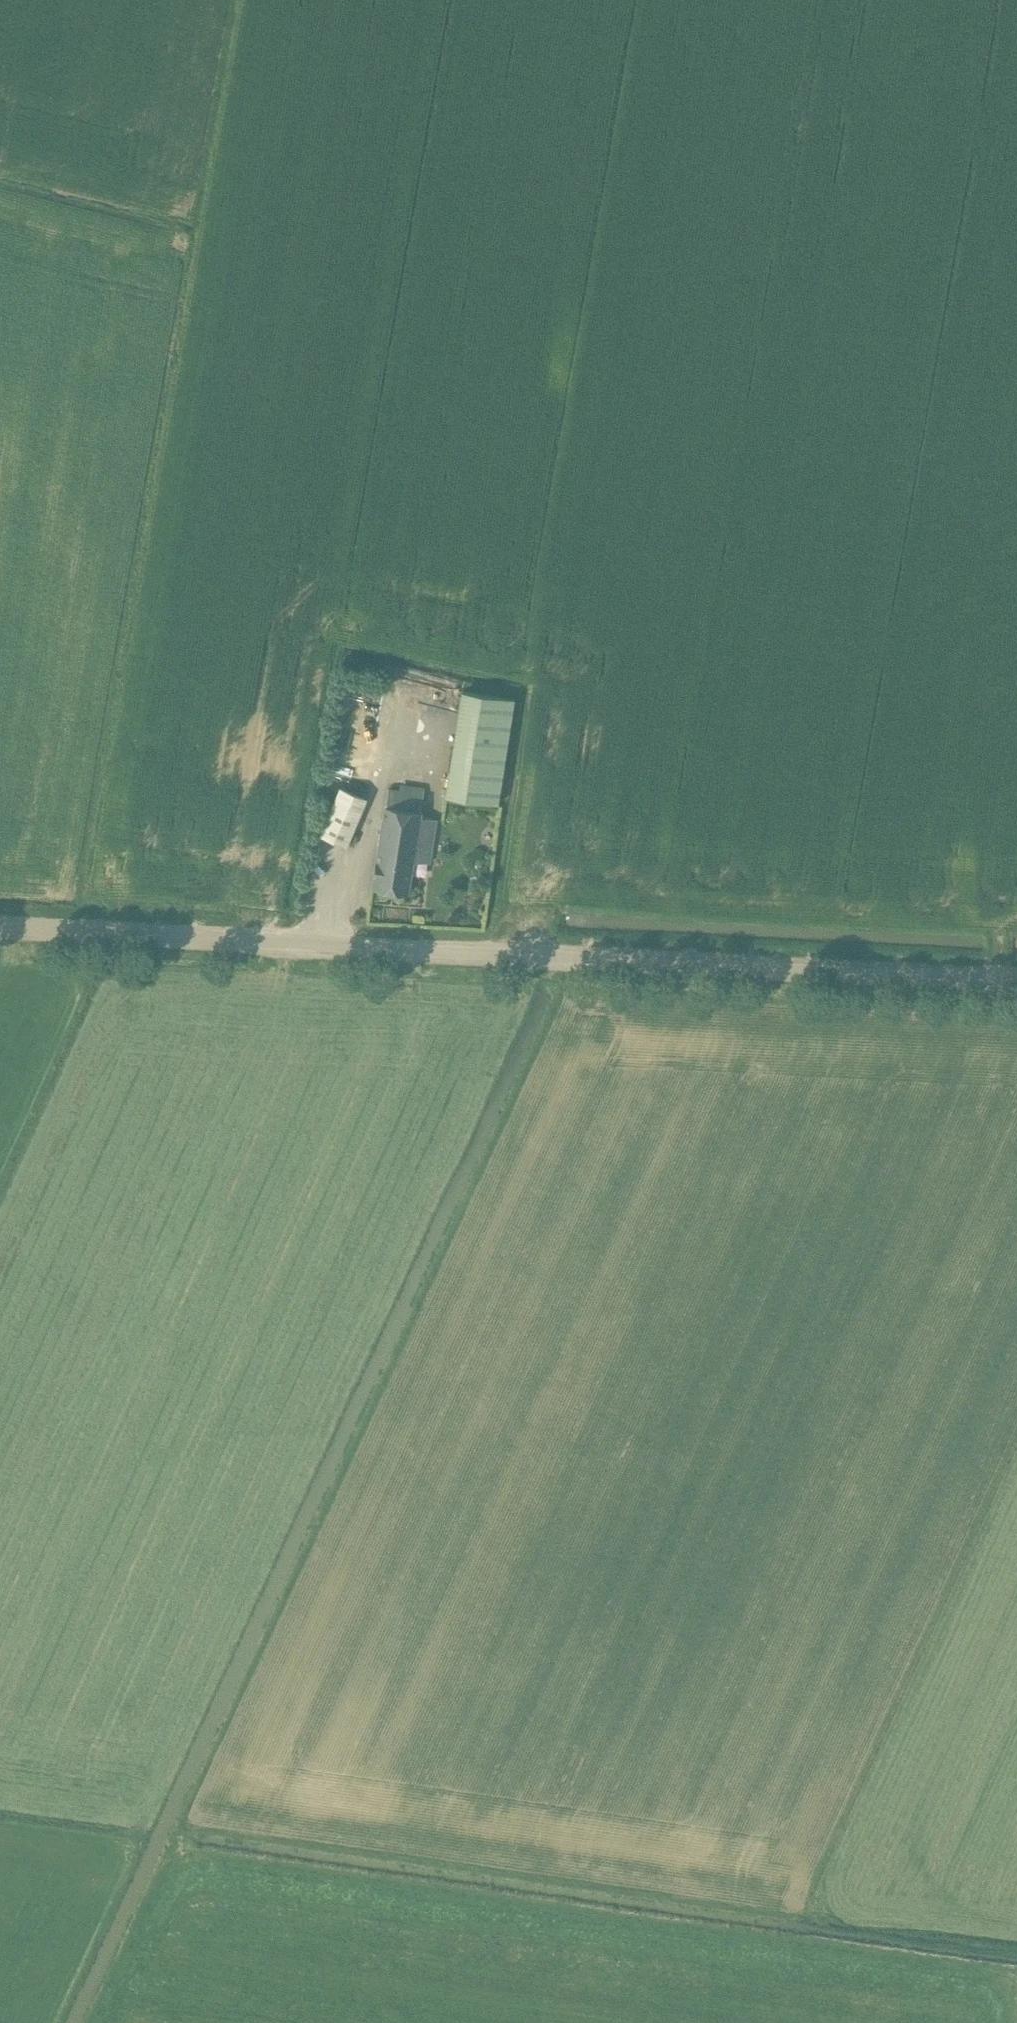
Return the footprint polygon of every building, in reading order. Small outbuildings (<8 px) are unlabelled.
[(514,698),(463,690),(446,795),(497,803),(514,698)] [(377,865),(373,885),(409,891),(415,849),(431,852),(434,832),(436,819),(437,818),(421,815),(423,794),(425,786),(400,782),(399,788),(389,787),(389,788),(377,865)] [(368,797),(342,786),(322,832),(348,844),(368,797)]
